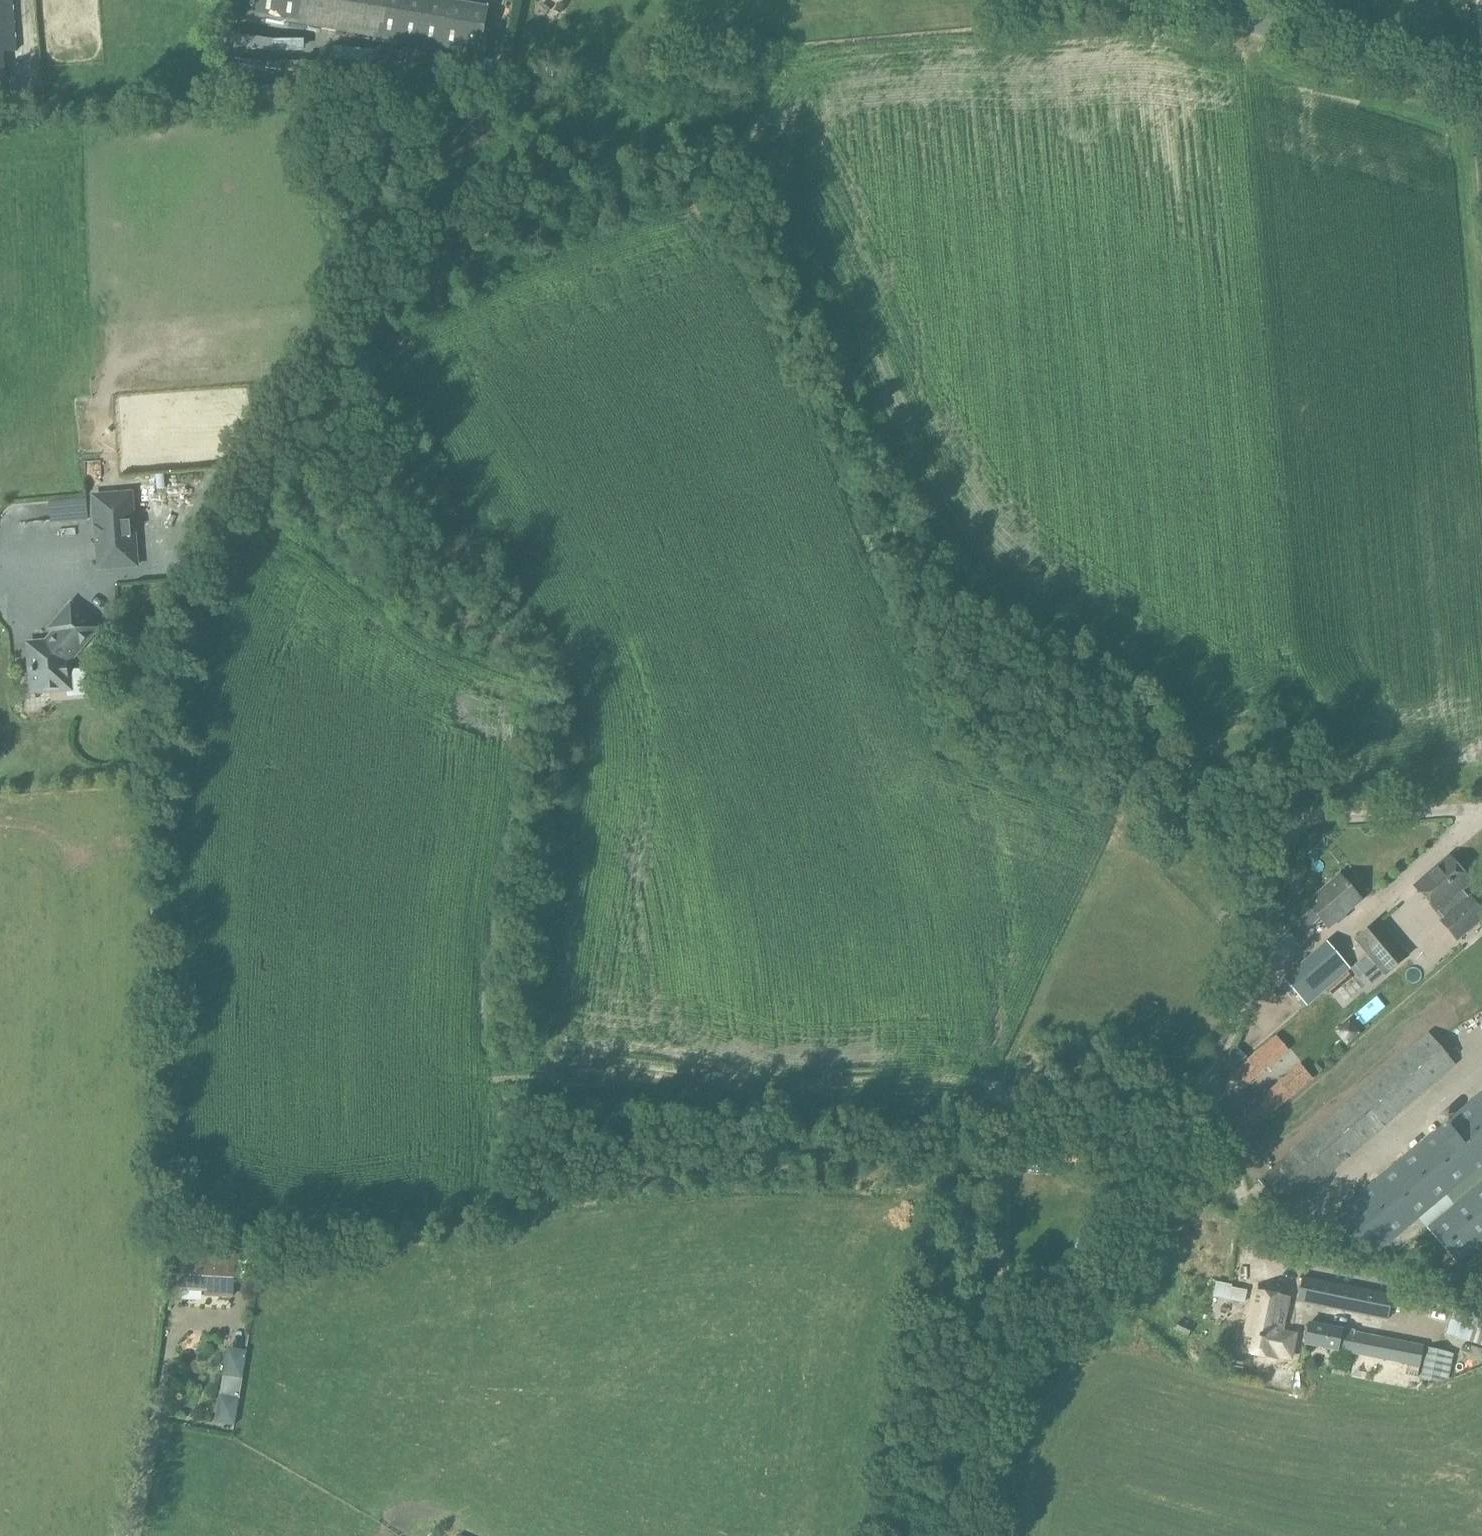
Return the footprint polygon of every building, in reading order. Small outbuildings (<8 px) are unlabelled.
[(17,51),(12,0),(0,0),(0,52),(17,51)] [(233,17),(483,58),(493,6),(461,0),(236,0),(233,17)] [(100,565),(138,562),(133,493),(96,496),(100,565)] [(34,691),(69,688),(66,661),(96,628),(72,607),(53,628),(58,631),(46,644),(30,645),(34,691)] [(1459,892),(1470,882),(1450,858),(1416,887),(1437,911),(1438,910),(1446,919),(1443,922),(1458,939),(1481,918),(1481,912),(1470,899),(1467,901),(1459,892)] [(1291,863),(1288,874),(1302,878),(1305,868),(1291,863)] [(1327,928),(1360,901),(1341,877),(1295,913),(1307,929),(1320,919),(1327,928)] [(1387,974),(1407,956),(1378,922),(1357,939),(1387,974)] [(1304,960),(1334,934),(1329,929),(1299,954),(1304,960)] [(1326,943),(1284,979),(1307,1007),(1350,970),(1349,969),(1326,943)] [(1346,1003),(1342,1014),(1359,1020),(1363,1010),(1346,1003)] [(1347,1024),(1340,1029),(1342,1038),(1350,1041),(1357,1035),(1355,1027),(1347,1024)] [(1287,1213),(1456,1066),(1429,1035),(1260,1182),(1287,1213)] [(1252,1050),(1221,1074),(1233,1089),(1263,1065),(1252,1050)] [(1253,1134),(1295,1097),(1282,1082),(1240,1119),(1253,1134)] [(1481,1167),(1481,1094),(1334,1217),(1353,1237),(1383,1250),(1481,1167)] [(1481,1241),(1481,1187),(1430,1230),(1456,1262),(1481,1241)] [(233,1296),(235,1253),(194,1251),(194,1261),(183,1260),(182,1289),(211,1290),(211,1295),(233,1296)] [(1384,1317),(1389,1297),(1303,1280),(1299,1300),(1384,1317)] [(1243,1304),(1247,1288),(1218,1282),(1215,1298),(1243,1304)] [(1289,1359),(1293,1336),(1280,1333),(1287,1299),(1255,1293),(1244,1350),(1289,1359)] [(1454,1308),(1445,1334),(1481,1345),(1481,1317),(1454,1308)] [(1338,1350),(1341,1329),(1309,1323),(1306,1344),(1338,1350)] [(1423,1343),(1346,1327),(1341,1349),(1418,1365),(1423,1343)] [(1421,1378),(1438,1382),(1447,1378),(1453,1354),(1428,1348),(1421,1378)] [(236,1424),(247,1357),(230,1354),(219,1422),(236,1424)] [(1262,1363),(1258,1380),(1283,1387),(1287,1369),(1262,1363)]
